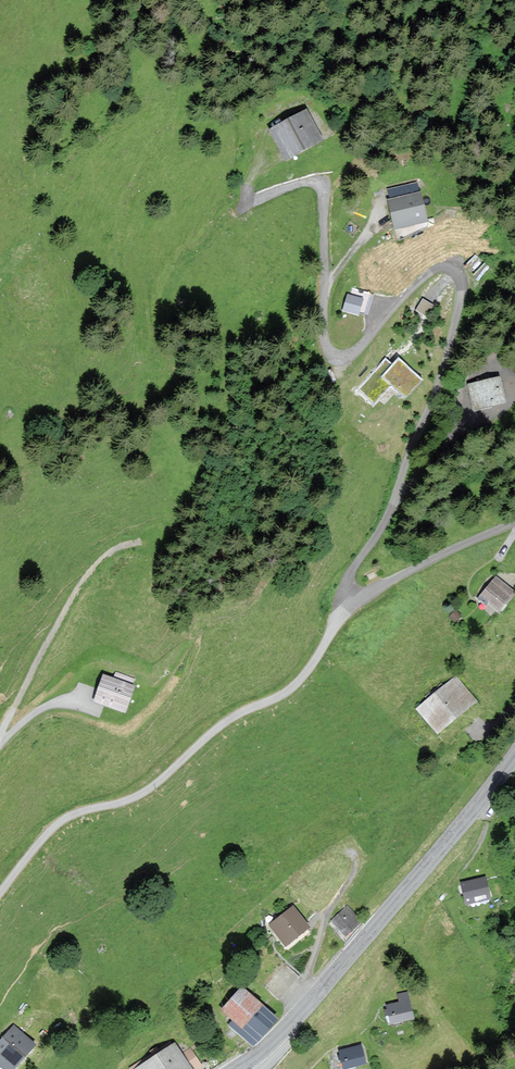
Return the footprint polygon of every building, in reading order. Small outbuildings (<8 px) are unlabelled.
[(324,140),(307,109),(268,131),(285,162),(324,140)] [(394,230),(427,223),(421,194),(388,201),(394,230)] [(347,292),(342,310),(358,315),(363,297),(347,292)] [(421,298),(414,310),(430,318),(437,306),(421,298)] [(386,358),(356,389),(372,404),(388,387),(400,398),(418,379),(396,359),(392,364),(386,358)] [(501,379),(468,385),(473,411),(506,405),(501,379)] [(513,591),(497,578),(482,598),(499,610),(513,591)] [(134,687),(104,676),(95,701),(125,712),(134,687)] [(475,701),(457,678),(419,708),(437,731),(475,701)] [(489,898),(485,879),(462,884),(466,903),(489,898)] [(308,928),(293,909),(272,926),(287,945),(308,928)] [(359,923),(347,909),(333,921),(346,935),(359,923)] [(276,1020),(243,991),(224,1012),(235,1021),(231,1026),(253,1045),(276,1020)] [(407,995),(400,996),(401,1002),(387,1006),(392,1025),(413,1019),(407,995)] [(14,1027),(0,1043),(0,1064),(0,1068),(14,1068),(35,1045),(14,1027)] [(175,1045),(139,1068),(197,1068),(200,1067),(189,1050),(181,1055),(175,1045)] [(360,1048),(340,1052),(344,1068),(364,1064),(360,1048)]
